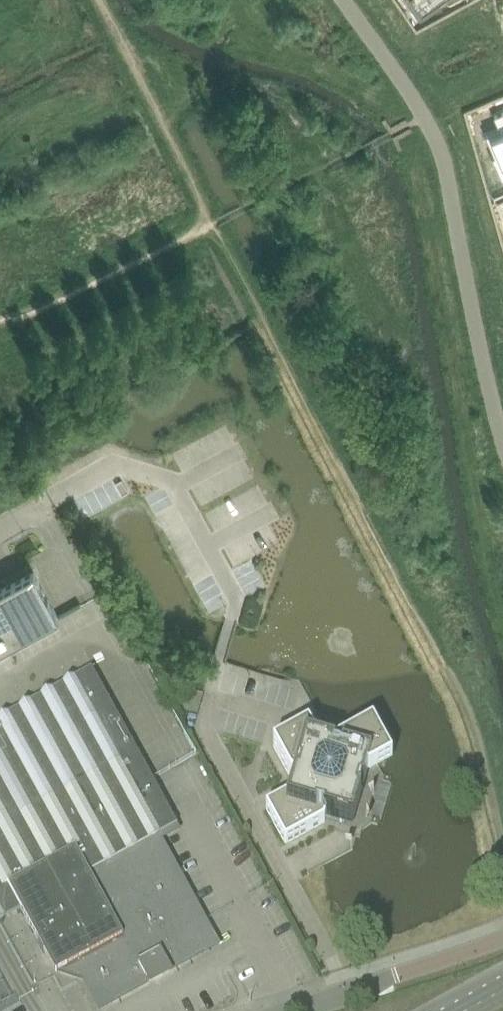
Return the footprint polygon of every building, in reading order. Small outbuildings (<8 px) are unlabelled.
[(427,8),(427,9),(430,13),(434,10),(441,5),(439,2),(442,0),(421,0),(427,8)] [(486,134),(495,155),(493,156),(502,179),(502,111),(495,114),(500,128),(486,134)] [(60,617),(35,571),(0,590),(0,650),(60,617)] [(21,915),(32,935),(38,946),(44,956),(56,978),(69,971),(70,973),(78,975),(83,973),(103,1008),(192,960),(189,955),(192,955),(195,954),(197,954),(199,952),(201,951),(203,949),(204,946),(205,944),(205,941),(205,939),(205,936),(203,934),(202,932),(200,930),(198,929),(202,926),(156,841),(178,829),(151,780),(138,757),(92,672),(0,723),(0,926),(21,915)] [(327,750),(318,746),(308,729),(272,749),(290,781),(296,783),(291,797),(288,797),(265,810),(285,846),(324,824),(326,818),(350,825),(366,773),(390,763),(370,729),(327,750)]
